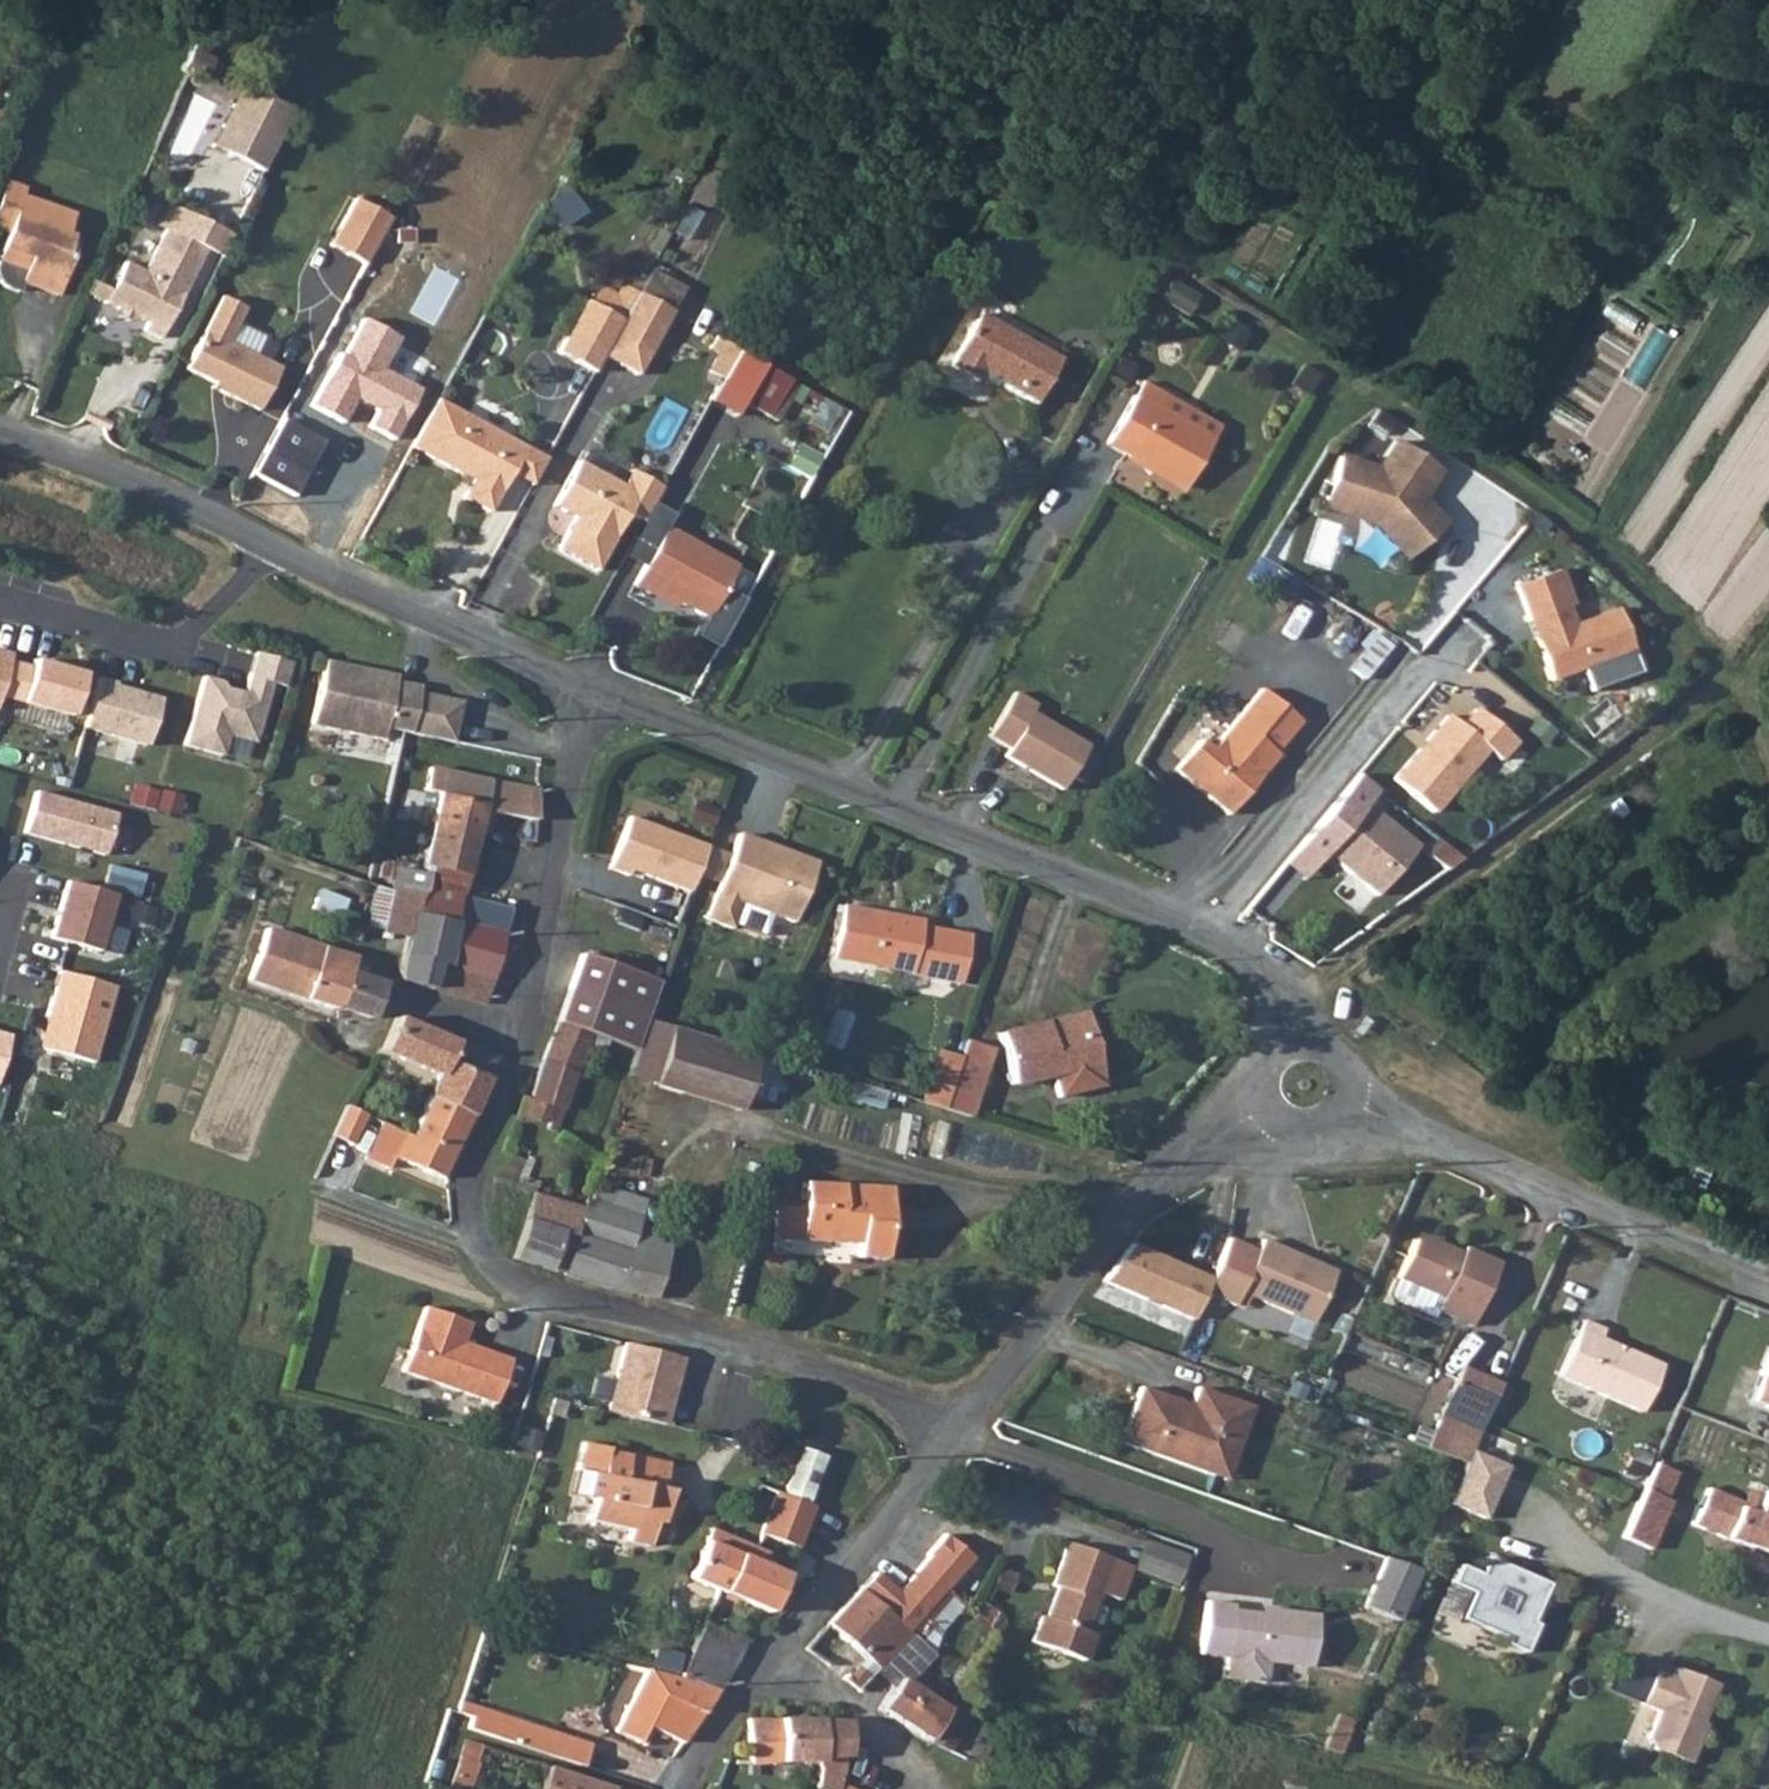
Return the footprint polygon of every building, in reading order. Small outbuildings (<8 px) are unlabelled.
[(238,83),(204,153),(255,177),(289,108),(238,83)] [(368,255),(394,208),(345,182),(320,229),(368,255)] [(563,186),(541,203),(559,227),(581,210),(563,186)] [(0,190),(0,236),(1,236),(0,237),(0,254),(24,263),(15,287),(50,299),(62,263),(57,261),(63,243),(57,240),(63,220),(15,203),(16,195),(0,190)] [(150,227),(158,231),(169,210),(160,206),(150,227)] [(209,229),(169,210),(158,231),(137,274),(120,266),(100,306),(116,314),(124,318),(141,326),(139,332),(155,340),(197,254),(209,229)] [(209,229),(197,254),(213,262),(225,238),(209,229)] [(0,254),(0,289),(1,291),(12,296),(15,287),(24,263),(0,254)] [(616,325),(598,359),(630,378),(664,315),(632,298),(616,325)] [(219,348),(236,311),(213,301),(180,372),(207,386),(214,390),(210,397),(247,416),(268,373),(219,348)] [(598,359),(616,325),(582,302),(554,354),(590,374),(598,359)] [(122,323),(124,318),(116,314),(114,319),(122,323)] [(977,321),(1002,335),(1006,329),(981,314),(977,321)] [(1006,329),(1002,335),(977,321),(951,365),(978,380),(982,374),(1034,405),(1060,360),(1006,329)] [(375,413),(364,433),(388,446),(418,391),(379,370),(395,341),(361,322),(342,356),(338,353),(307,409),(339,426),(353,401),(375,413)] [(763,415),(783,381),(731,353),(711,389),(763,415)] [(203,393),(210,397),(214,390),(207,386),(203,393)] [(1152,414),(1131,404),(1105,451),(1184,493),(1218,430),(1159,400),(1152,414)] [(457,498),(483,513),(504,475),(513,458),(491,446),(496,437),(430,402),(404,450),(465,483),(457,498)] [(526,487),(541,461),(496,437),(491,446),(513,458),(504,475),(526,487)] [(1401,549),(1411,550),(1430,532),(1430,522),(1439,515),(1421,495),(1440,467),(1397,437),(1377,467),(1340,456),(1325,505),(1388,524),(1386,534),(1401,549)] [(631,519),(641,502),(615,488),(572,463),(547,507),(568,519),(551,550),(591,571),(622,515),(631,519)] [(625,472),(615,488),(641,502),(631,519),(638,523),(648,505),(656,490),(625,472)] [(1430,532),(1444,520),(1439,515),(1430,522),(1430,532)] [(706,617),(732,567),(661,529),(630,585),(649,596),(653,588),(675,600),(706,617)] [(1563,566),(1518,583),(1531,618),(1536,616),(1542,634),(1538,635),(1553,678),(1584,666),(1592,689),(1643,670),(1619,605),(1577,621),(1571,604),(1576,602),(1563,566)] [(671,608),(675,600),(653,588),(649,596),(671,608)] [(10,650),(0,647),(0,686),(8,657),(10,650)] [(216,677),(203,673),(184,741),(219,751),(224,731),(250,739),(267,679),(280,683),(287,658),(251,648),(238,695),(219,690),(220,684),(216,677)] [(8,657),(0,686),(0,693),(70,712),(82,670),(32,656),(30,663),(8,657)] [(398,729),(405,731),(414,684),(390,679),(391,673),(320,658),(307,722),(378,737),(380,725),(398,729)] [(114,679),(97,674),(83,724),(146,741),(160,694),(114,682),(114,679)] [(1030,702),(1010,690),(985,734),(1006,746),(1000,755),(1058,789),(1083,744),(1025,710),(1030,702)] [(1307,725),(1265,691),(1215,751),(1204,741),(1179,771),(1232,815),(1307,725)] [(1449,712),(1395,776),(1437,811),(1490,747),(1501,756),(1516,738),(1477,705),(1462,723),(1449,712)] [(534,820),(533,788),(436,771),(431,792),(440,794),(426,848),(469,859),(476,833),(486,833),(492,814),(534,820)] [(1361,771),(1305,839),(1324,855),(1332,845),(1341,852),(1341,862),(1379,893),(1419,844),(1368,801),(1380,787),(1361,771)] [(103,852),(114,811),(34,789),(23,830),(103,852)] [(634,817),(614,868),(633,876),(635,870),(693,893),(711,848),(634,817)] [(763,844),(743,836),(720,894),(740,902),(739,903),(797,926),(820,866),(763,843),(763,844)] [(1324,855),(1305,839),(1287,860),(1306,876),(1324,855)] [(1464,856),(1443,839),(1432,853),(1449,867),(1464,856)] [(422,864),(464,877),(469,859),(426,848),(422,864)] [(378,877),(390,880),(388,888),(413,897),(419,875),(395,867),(396,864),(383,860),(378,877)] [(453,923),(464,877),(422,864),(419,875),(413,897),(410,913),(453,923)] [(115,892),(66,878),(50,935),(100,949),(115,892)] [(383,926),(404,934),(399,952),(438,964),(442,965),(453,923),(410,913),(413,897),(388,888),(383,926)] [(926,922),(848,907),(837,958),(917,974),(916,976),(964,985),(973,936),(925,927),(926,922)] [(431,989),(486,1004),(501,933),(456,921),(453,923),(442,965),(438,964),(431,989)] [(353,957),(266,929),(248,981),(369,1021),(382,984),(349,973),(353,957)] [(613,1010),(641,1019),(657,978),(582,951),(567,993),(613,1010)] [(398,980),(431,989),(438,964),(399,952),(398,980)] [(112,984),(56,968),(45,1010),(51,1012),(42,1042),(91,1056),(112,984)] [(613,1010),(567,993),(557,1021),(590,1033),(603,1037),(606,1030),(613,1010)] [(641,1019),(613,1010),(606,1030),(635,1038),(641,1019)] [(1085,1015),(1000,1036),(1012,1086),(1052,1076),(1058,1098),(1103,1087),(1085,1015)] [(424,1097),(431,1099),(470,1115),(493,1056),(396,1016),(381,1051),(433,1075),(424,1097)] [(632,1047),(626,1078),(650,1085),(666,1027),(641,1019),(635,1038),(632,1047)] [(573,1074),(576,1075),(590,1033),(557,1021),(536,1077),(569,1087),(573,1074)] [(666,1027),(650,1085),(736,1110),(752,1052),(684,1032),(666,1027)] [(606,1030),(603,1037),(632,1047),(635,1038),(606,1030)] [(994,1050),(968,1042),(967,1043),(962,1059),(955,1081),(947,1111),(974,1119),(994,1050)] [(962,1059),(941,1054),(935,1075),(955,1081),(962,1059)] [(955,1081),(935,1075),(926,1105),(947,1111),(955,1081)] [(545,1129),(554,1131),(569,1087),(536,1077),(528,1097),(522,1095),(516,1113),(547,1121),(545,1129)] [(407,1163),(445,1177),(450,1164),(460,1140),(421,1125),(431,1099),(424,1097),(414,1123),(408,1136),(404,1134),(394,1158),(407,1163)] [(460,1140),(470,1115),(431,1099),(421,1125),(460,1140)] [(332,1136),(350,1145),(365,1115),(346,1105),(332,1136)] [(797,1214),(796,1245),(855,1247),(855,1261),(883,1262),(885,1190),(798,1187),(797,1214)] [(513,1259),(559,1273),(580,1204),(535,1191),(513,1259)] [(559,1273),(624,1292),(638,1227),(641,1215),(583,1198),(580,1204),(559,1273)] [(771,1243),(796,1245),(797,1214),(772,1213),(771,1243)] [(656,1301),(671,1236),(638,1227),(624,1292),(656,1301)] [(1410,1240),(1441,1253),(1445,1246),(1414,1232),(1410,1240)] [(1333,1268),(1260,1236),(1254,1249),(1237,1286),(1310,1319),(1333,1268)] [(1225,1238),(1208,1274),(1200,1291),(1230,1302),(1237,1286),(1254,1249),(1225,1238)] [(1394,1277),(1439,1296),(1433,1310),(1468,1325),(1495,1262),(1460,1246),(1458,1251),(1445,1246),(1441,1253),(1410,1240),(1394,1277)] [(1208,1274),(1129,1242),(1102,1280),(1189,1317),(1200,1291),(1208,1274)] [(1429,1319),(1433,1310),(1439,1296),(1394,1277),(1387,1294),(1391,1303),(1429,1319)] [(1253,1297),(1245,1311),(1279,1330),(1287,1315),(1253,1297)] [(417,1317),(459,1331),(463,1322),(421,1307),(417,1317)] [(1603,1323),(1582,1314),(1559,1370),(1639,1404),(1659,1357),(1599,1332),(1603,1323)] [(451,1354),(455,1342),(459,1331),(417,1317),(407,1347),(475,1366),(477,1358),(463,1353),(461,1357),(451,1354)] [(477,1358),(480,1350),(455,1342),(451,1354),(461,1357),(463,1353),(477,1358)] [(682,1360),(626,1344),(607,1410),(663,1426),(682,1360)] [(1764,1346),(1744,1397),(1768,1407),(1768,1348),(1764,1346)] [(505,1360),(483,1351),(480,1359),(477,1358),(475,1366),(407,1347),(398,1372),(489,1404),(505,1360)] [(1459,1365),(1439,1411),(1461,1420),(1478,1428),(1498,1382),(1459,1365)] [(1198,1385),(1191,1401),(1141,1383),(1122,1438),(1213,1472),(1226,1439),(1238,1443),(1252,1404),(1198,1385)] [(1476,1432),(1478,1428),(1461,1420),(1446,1455),(1463,1462),(1469,1448),(1476,1432)] [(584,1438),(577,1465),(603,1472),(597,1496),(593,1495),(587,1515),(628,1526),(625,1537),(646,1543),(652,1519),(655,1508),(661,1510),(667,1487),(661,1486),(668,1460),(629,1450),(628,1452),(607,1446),(608,1444),(584,1438)] [(1226,1477),(1238,1443),(1226,1439),(1213,1472),(1226,1477)] [(1504,1464),(1469,1448),(1463,1462),(1463,1463),(1446,1500),(1482,1515),(1504,1464)] [(783,1474),(788,1456),(770,1450),(765,1469),(783,1474)] [(577,1465),(571,1489),(593,1495),(597,1496),(603,1472),(577,1465)] [(1722,1533),(1768,1549),(1768,1487),(1759,1483),(1756,1490),(1750,1508),(1737,1504),(1739,1499),(1735,1498),(1722,1533)] [(1750,1508),(1756,1490),(1743,1485),(1739,1499),(1737,1504),(1750,1508)] [(1688,1522),(1722,1533),(1735,1498),(1702,1487),(1688,1522)] [(655,1508),(652,1519),(658,1521),(661,1510),(655,1508)] [(1005,1536),(937,1510),(922,1535),(926,1537),(911,1561),(904,1572),(891,1588),(879,1601),(876,1605),(859,1588),(828,1622),(877,1669),(894,1650),(907,1636),(912,1630),(924,1618),(931,1609),(938,1599),(946,1592),(972,1550),(994,1559),(1005,1536)] [(735,1537),(708,1525),(688,1576),(768,1610),(783,1573),(760,1564),(766,1550),(735,1537)] [(1132,1557),(1172,1571),(1181,1544),(1142,1530),(1132,1557)] [(1039,1618),(1030,1644),(1082,1662),(1091,1637),(1082,1634),(1097,1593),(1115,1600),(1127,1566),(1065,1544),(1050,1586),(1056,1589),(1045,1621),(1039,1618)] [(1394,1619),(1417,1567),(1381,1554),(1359,1603),(1394,1619)] [(1543,1583),(1483,1557),(1477,1571),(1458,1563),(1449,1584),(1470,1594),(1460,1617),(1507,1638),(1504,1644),(1522,1652),(1534,1626),(1526,1622),(1543,1583)] [(1226,1604),(1199,1601),(1192,1652),(1307,1665),(1313,1614),(1268,1609),(1268,1614),(1225,1609),(1226,1604)] [(700,1618),(692,1640),(736,1658),(745,1637),(700,1618)] [(684,1672),(720,1688),(736,1658),(692,1640),(681,1670),(684,1672)] [(1714,1681),(1675,1664),(1671,1673),(1653,1666),(1639,1701),(1657,1708),(1646,1735),(1650,1747),(1687,1761),(1699,1731),(1698,1720),(1714,1681)] [(720,1688),(684,1672),(648,1722),(683,1741),(720,1688)] [(941,1710),(942,1708),(896,1678),(878,1706),(926,1738),(927,1736),(941,1710)] [(941,1710),(927,1736),(951,1746),(964,1720),(941,1710)] [(1351,1719),(1336,1713),(1332,1723),(1347,1729),(1351,1719)] [(745,1718),(745,1762),(782,1761),(818,1762),(818,1719),(745,1718)] [(818,1762),(817,1784),(825,1788),(839,1788),(842,1782),(842,1757),(845,1757),(845,1721),(818,1719),(818,1762)] [(1347,1729),(1332,1723),(1321,1747),(1337,1750),(1347,1729)] [(579,1764),(587,1744),(567,1736),(559,1756),(579,1764)] [(478,1743),(462,1737),(454,1766),(471,1771),(478,1743)] [(543,1764),(536,1788),(619,1788),(543,1764)]
